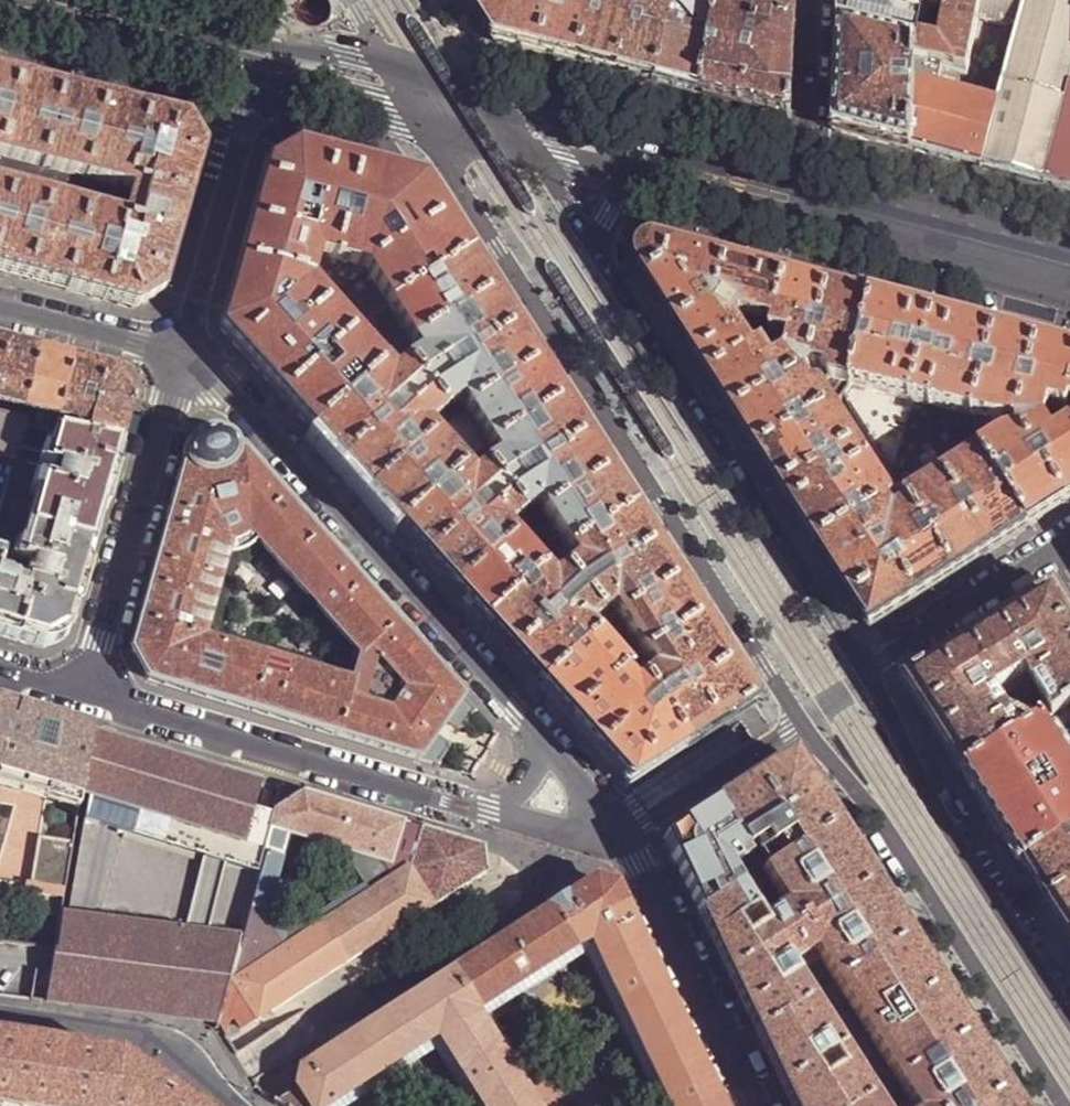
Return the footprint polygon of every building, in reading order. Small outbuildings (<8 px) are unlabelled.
[(486,25),(497,42),(506,44),(517,0),(469,0),(486,25)] [(543,54),(557,0),(517,0),(506,44),(529,50),(543,54)] [(581,64),(597,0),(557,0),(543,54),(565,60),(581,64)] [(620,74),(639,0),(597,0),(581,64),(605,70),(620,74)] [(658,84),(678,1),(674,0),(639,0),(620,74),(641,80),(658,84)] [(775,0),(721,0),(720,1),(718,11),(718,13),(796,29),(797,5),(775,0)] [(918,48),(926,0),(840,0),(839,26),(918,48)] [(981,0),(926,0),(918,48),(917,64),(959,75),(965,77),(977,20),(981,0)] [(1019,29),(1027,0),(981,0),(977,20),(1019,29)] [(1044,186),(1069,87),(1069,0),(1027,0),(1019,29),(998,106),(980,169),(1008,177),(1044,186)] [(683,90),(701,95),(718,13),(718,11),(678,1),(658,84),(683,90)] [(791,119),(796,29),(718,13),(701,95),(749,107),(791,119)] [(918,48),(839,26),(833,132),(871,141),(909,151),(915,64),(917,64),(918,48)] [(935,158),(980,169),(998,106),(955,95),(959,75),(917,64),(915,64),(909,151),(935,158)] [(60,91),(13,79),(0,76),(0,161),(38,171),(60,91)] [(1069,193),(1069,87),(1044,186),(1061,190),(1069,193)] [(127,186),(145,113),(101,102),(60,91),(38,171),(120,193),(125,193),(127,186)] [(163,118),(145,113),(127,186),(188,204),(203,152),(185,123),(179,122),(163,118)] [(316,259),(331,263),(356,168),(325,160),(295,152),(267,169),(254,213),(239,267),(309,285),(316,259)] [(13,179),(35,185),(38,171),(0,161),(0,176),(13,179)] [(423,185),(356,168),(331,263),(365,272),(388,309),(470,257),(445,218),(423,185)] [(38,171),(35,185),(66,192),(116,206),(120,193),(38,171)] [(0,176),(0,190),(9,192),(13,179),(0,176)] [(13,179),(9,192),(63,206),(66,192),(35,185),(13,179)] [(184,219),(188,204),(127,186),(125,193),(128,195),(121,221),(123,221),(122,226),(177,242),(184,219)] [(9,192),(0,190),(0,227),(9,192)] [(42,286),(63,206),(9,192),(0,227),(0,275),(18,280),(42,286)] [(66,192),(63,206),(113,218),(116,206),(66,192)] [(125,193),(120,193),(116,206),(113,218),(121,221),(128,195),(125,193)] [(78,295),(102,301),(122,226),(123,221),(121,221),(113,218),(63,206),(42,286),(78,295)] [(633,218),(630,220),(629,225),(630,227),(638,228),(641,227),(642,223),(640,220),(633,218)] [(123,307),(133,310),(163,294),(177,242),(122,226),(102,301),(123,307)] [(773,332),(787,279),(739,266),(709,259),(655,244),(651,244),(643,247),(638,253),(637,261),(639,269),(677,326),(713,383),(755,356),(737,327),(740,323),(773,332)] [(413,347),(494,295),(479,272),(470,257),(388,309),(413,347)] [(331,263),(316,259),(309,285),(316,285),(326,281),(331,263)] [(365,272),(331,263),(326,281),(369,321),(388,309),(365,272)] [(249,365),(282,401),(353,336),(308,288),(309,285),(239,267),(230,299),(220,332),(249,365)] [(827,379),(833,382),(850,386),(873,301),(848,294),(787,279),(773,332),(771,339),(788,344),(784,358),(772,365),(763,351),(755,356),(713,383),(733,414),(760,457),(834,410),(824,394),(819,390),(813,391),(804,377),(812,368),(826,372),(825,373),(827,379)] [(316,285),(309,285),(308,288),(353,336),(369,321),(326,281),(316,285)] [(441,414),(460,403),(466,412),(540,366),(514,326),(494,295),(413,347),(419,357),(404,367),(441,414)] [(850,386),(911,402),(933,316),(898,307),(873,301),(850,386)] [(388,309),(369,321),(397,357),(413,347),(388,309)] [(963,324),(933,316),(911,402),(958,413),(973,417),(995,332),(963,324)] [(570,338),(576,334),(567,320),(561,325),(570,338)] [(397,357),(369,321),(353,336),(382,369),(397,357)] [(1069,395),(1069,351),(1042,344),(995,332),(973,417),(996,424),(1015,423),(1017,433),(1000,441),(981,453),(1029,528),(1048,516),(1069,502),(1069,431),(1063,420),(1067,406),(1069,395)] [(300,421),(311,433),(382,369),(353,336),(282,401),(300,421)] [(768,348),(763,351),(772,365),(784,358),(788,344),(771,339),(768,348)] [(650,369),(656,365),(642,342),(636,346),(650,369)] [(118,451),(132,402),(115,373),(97,368),(53,357),(1,343),(0,343),(0,406),(76,426),(72,439),(118,451)] [(589,368),(595,364),(583,346),(577,350),(589,368)] [(413,347),(397,357),(404,367),(419,357),(413,347)] [(397,357),(382,369),(391,377),(404,367),(397,357)] [(490,450),(563,403),(554,389),(540,366),(466,412),(490,450)] [(368,496),(432,438),(425,429),(441,414),(404,367),(391,377),(382,369),(311,433),(344,470),(368,496)] [(833,382),(827,379),(825,373),(826,372),(812,368),(804,377),(813,391),(819,390),(824,394),(834,410),(841,400),(844,394),(850,386),(833,382)] [(852,399),(844,394),(841,400),(846,408),(852,399)] [(841,400),(834,410),(893,501),(900,501),(900,480),(869,432),(864,436),(846,408),(841,400)] [(460,403),(441,414),(448,424),(466,412),(460,403)] [(520,517),(537,506),(543,516),(608,474),(584,436),(563,403),(490,450),(496,459),(482,468),(520,517)] [(794,508),(820,549),(888,505),(893,501),(834,410),(760,457),(794,508)] [(466,412),(448,424),(475,459),(490,450),(466,412)] [(973,417),(958,413),(953,432),(977,438),(973,417)] [(448,424),(441,414),(425,429),(432,438),(448,424)] [(0,421),(0,565),(13,569),(15,566),(24,531),(38,482),(41,469),(51,434),(0,421)] [(475,459),(448,424),(432,438),(462,470),(475,459)] [(102,508),(118,451),(72,439),(51,434),(41,469),(56,473),(52,486),(38,482),(24,531),(91,549),(102,508)] [(218,701),(333,735),(350,683),(202,639),(229,546),(232,546),(235,547),(245,544),(248,543),(252,540),(357,657),(394,624),(241,454),(236,454),(232,445),(227,440),(217,435),(207,435),(197,438),(190,446),(186,456),(186,466),(181,469),(172,502),(130,651),(146,680),(218,701)] [(385,515),(396,528),(462,470),(432,438),(368,496),(385,515)] [(490,450),(475,459),(482,468),(496,459),(490,450)] [(1029,528),(981,453),(942,478),(907,501),(912,509),(954,575),(1016,536),(1029,528)] [(482,468),(475,459),(462,470),(469,478),(482,468)] [(511,540),(504,532),(520,517),(482,468),(469,478),(462,470),(396,528),(427,561),(454,591),(511,540)] [(567,553),(632,511),(618,488),(608,474),(543,516),(567,553)] [(900,517),(912,509),(907,501),(900,501),(893,501),(888,505),(900,517)] [(911,603),(954,575),(912,509),(900,517),(888,505),(820,549),(839,579),(871,629),(911,603)] [(537,506),(520,517),(527,526),(543,516),(537,506)] [(655,546),(632,511),(567,553),(573,563),(561,572),(598,621),(610,611),(617,621),(678,582),(655,546)] [(554,562),(567,553),(543,516),(527,526),(554,562)] [(527,526),(520,517),(504,532),(511,540),(527,526)] [(554,562),(527,526),(511,540),(541,572),(554,562)] [(43,649),(66,637),(91,549),(24,531),(15,566),(28,570),(21,596),(12,593),(13,584),(0,580),(0,636),(43,649)] [(472,611),(484,624),(541,572),(511,540),(454,591),(472,611)] [(561,572),(573,563),(567,553),(554,562),(561,572)] [(541,572),(549,582),(561,572),(554,562),(541,572)] [(528,672),(540,686),(593,639),(585,630),(598,621),(561,572),(549,582),(541,572),(484,624),(495,636),(528,672)] [(641,657),(701,619),(689,600),(678,582),(617,621),(641,657)] [(965,777),(1024,740),(997,697),(1029,678),(1032,684),(1056,719),(1069,710),(1069,612),(1055,589),(1041,598),(1007,620),(976,639),(944,660),(917,677),(906,684),(936,730),(965,777)] [(604,630),(617,621),(610,611),(598,621),(604,630)] [(737,714),(755,702),(732,667),(701,619),(641,657),(651,673),(640,681),(652,702),(670,691),(675,699),(658,710),(682,749),(692,743),(737,714)] [(593,639),(604,630),(598,621),(585,630),(593,639)] [(630,666),(641,657),(617,621),(604,630),(630,666)] [(446,722),(457,730),(462,729),(475,712),(462,698),(394,624),(357,657),(350,683),(333,735),(418,761),(436,766),(449,748),(448,744),(436,736),(446,722)] [(604,630),(593,639),(622,671),(630,666),(604,630)] [(540,686),(570,719),(619,676),(622,671),(593,639),(540,686)] [(641,657),(630,666),(640,681),(651,673),(641,657)] [(622,671),(619,676),(630,688),(640,681),(630,666),(622,671)] [(658,765),(682,749),(658,710),(652,702),(640,681),(630,688),(619,676),(570,719),(628,784),(658,765)] [(404,691),(392,678),(385,699),(364,692),(360,703),(390,712),(404,691)] [(1031,707),(1022,691),(1032,684),(1029,678),(997,697),(1024,740),(1044,727),(1039,719),(1045,715),(1037,704),(1031,707)] [(670,691),(652,702),(658,710),(675,699),(670,691)] [(73,799),(78,800),(78,797),(88,737),(88,732),(69,726),(0,706),(0,777),(73,799)] [(1069,767),(1069,710),(1056,719),(1044,727),(1069,767)] [(965,777),(978,796),(1013,851),(1025,869),(1069,840),(1069,767),(1044,727),(1024,740),(965,777)] [(258,783),(95,734),(95,739),(88,737),(78,797),(89,799),(74,891),(63,889),(61,902),(53,952),(51,951),(45,993),(217,1031),(218,1028),(217,1026),(251,898),(256,879),(274,815),(272,814),(270,817),(250,811),(258,783)] [(758,778),(715,806),(760,876),(835,828),(814,796),(790,758),(758,778)] [(71,808),(73,799),(0,777),(0,788),(71,808)] [(303,796),(279,788),(272,814),(274,815),(303,796)] [(251,898),(217,1026),(218,1028),(217,1031),(226,1040),(237,1033),(241,1030),(241,1029),(255,1020),(257,1022),(298,995),(378,944),(462,889),(487,874),(482,849),(442,838),(303,796),(274,815),(256,879),(278,885),(323,859),(329,860),(343,882),(270,928),(251,898)] [(663,839),(700,914),(752,881),(760,876),(715,806),(682,827),(663,839)] [(844,843),(835,828),(760,876),(752,881),(772,914),(787,937),(871,884),(859,865),(844,843)] [(63,889),(70,844),(36,839),(28,886),(24,886),(22,895),(61,902),(63,889)] [(1049,906),(1069,892),(1069,840),(1025,869),(1038,889),(1049,906)] [(714,944),(728,974),(787,937),(772,914),(752,881),(700,914),(714,944)] [(682,1029),(651,965),(614,889),(594,883),(529,924),(448,976),(482,1029),(493,1022),(511,1011),(506,1004),(501,995),(589,938),(670,1105),(719,1105),(682,1029)] [(879,896),(871,884),(787,937),(803,961),(823,992),(834,985),(906,939),(896,923),(879,896)] [(1069,940),(1069,892),(1049,906),(1065,931),(1069,940)] [(728,974),(757,1034),(811,999),(823,992),(803,961),(787,937),(728,974)] [(589,938),(501,995),(506,1004),(581,956),(585,958),(658,1105),(670,1105),(589,938)] [(917,957),(906,939),(834,985),(823,992),(853,1040),(885,1089),(896,1082),(968,1035),(961,1024),(940,992),(917,957)] [(482,1105),(532,1105),(482,1029),(448,976),(370,1026),(302,1070),(298,1085),(299,1088),(275,1104),(279,1105),(327,1105),(436,1035),(482,1105)] [(757,1034),(782,1085),(842,1047),(853,1040),(823,992),(811,999),(757,1034)] [(527,1074),(493,1022),(482,1029),(532,1105),(563,1105),(537,1067),(527,1074)] [(121,1052),(0,1033),(0,1105),(199,1105),(121,1052)] [(430,1052),(435,1053),(469,1105),(482,1105),(436,1035),(327,1105),(346,1105),(430,1052)] [(968,1035),(896,1082),(885,1089),(895,1105),(980,1105),(1004,1091),(991,1072),(977,1049),(968,1035)] [(792,1105),(858,1105),(873,1097),(885,1089),(853,1040),(842,1047),(782,1085),(792,1105)] [(885,1089),(873,1097),(858,1105),(895,1105),(885,1089)] [(1004,1091),(980,1105),(1013,1105),(1004,1091)]
